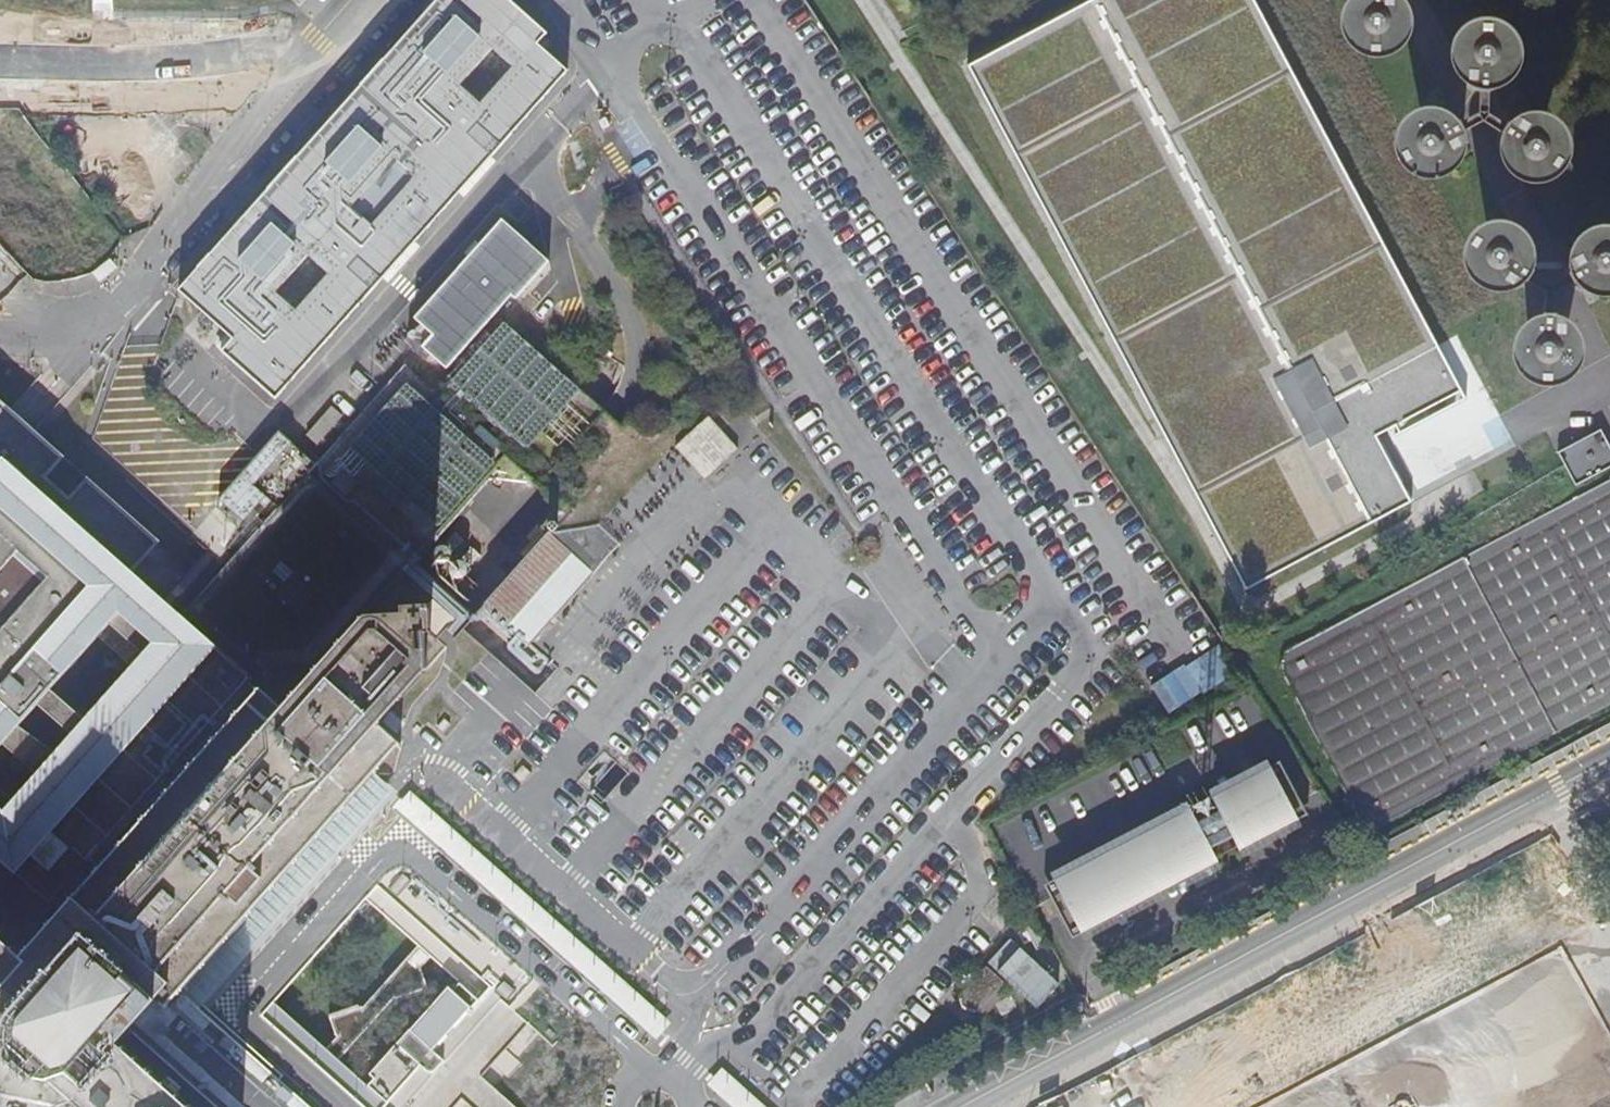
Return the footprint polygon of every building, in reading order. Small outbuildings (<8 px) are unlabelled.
[(93,11),(101,11),(113,12),(113,0),(93,0),(93,11)] [(231,339),(221,350),(276,399),(569,68),(539,42),(548,31),(513,0),(440,0),(180,294),(231,339)] [(964,70),(1242,592),(1409,504),(1377,444),(1459,400),(1246,0),(1088,0),(1090,4),(964,70)] [(1348,0),(1342,10),(1339,21),(1340,35),(1348,50),(1361,59),(1381,62),(1391,59),(1403,50),(1411,37),(1412,22),(1409,8),(1402,0),(1395,0),(1396,5),(1394,15),(1388,22),(1377,25),(1367,23),(1360,16),(1357,5),(1360,0),(1349,0),(1348,0)] [(1357,5),(1360,16),(1367,23),(1377,25),(1388,22),(1394,15),(1396,5),(1395,0),(1360,0),(1357,5)] [(1499,85),(1489,92),(1497,90),(1508,85),(1516,78),(1521,66),(1523,55),(1521,43),(1514,31),(1505,22),(1492,18),(1480,18),(1466,22),(1457,31),(1450,42),(1448,54),(1449,65),(1457,80),(1468,88),(1480,92),(1471,86),(1466,78),(1466,67),(1472,58),(1481,53),(1489,54),(1498,59),(1502,66),(1504,76),(1499,85)] [(1489,92),(1499,85),(1504,76),(1502,66),(1498,59),(1489,54),(1481,53),(1472,58),(1466,67),(1466,78),(1471,86),(1480,92),(1489,92)] [(1501,133),(1507,125),(1488,114),(1489,92),(1480,92),(1478,114),(1471,118),(1459,124),(1463,132),(1475,126),(1483,122),(1501,133)] [(1466,145),(1463,132),(1463,141),(1460,147),(1455,154),(1449,156),(1443,156),(1435,154),(1429,149),(1426,140),(1427,131),(1431,123),(1437,119),(1443,118),(1452,119),(1459,124),(1443,110),(1425,108),(1412,112),(1400,120),(1391,137),(1392,154),(1399,169),(1410,178),(1425,183),(1443,181),(1455,172),(1465,158),(1466,145)] [(1501,142),(1501,133),(1497,147),(1499,161),(1506,173),(1513,179),(1526,185),(1541,186),(1552,182),(1564,173),(1572,156),(1571,139),(1562,124),(1552,116),(1541,112),(1531,112),(1520,114),(1507,125),(1514,122),(1523,121),(1532,125),(1536,132),(1538,141),(1535,149),(1529,156),(1522,158),(1513,157),(1505,152),(1501,142)] [(1463,141),(1463,132),(1459,124),(1452,119),(1443,118),(1437,119),(1431,123),(1427,131),(1426,140),(1429,149),(1435,154),(1443,156),(1449,156),(1455,154),(1460,147),(1463,141)] [(1507,125),(1501,133),(1501,142),(1505,152),(1513,157),(1522,158),(1529,156),(1535,149),(1538,141),(1536,132),(1532,125),(1523,121),(1514,122),(1507,125)] [(1531,263),(1531,274),(1533,267),(1535,260),(1532,245),(1522,231),(1512,224),(1501,222),(1491,222),(1479,226),(1469,235),(1461,247),(1459,260),(1461,271),(1469,284),(1483,293),(1495,296),(1505,296),(1516,291),(1526,282),(1517,287),(1509,286),(1503,284),(1498,279),(1495,270),(1497,260),(1501,254),(1510,250),(1520,251),(1527,255),(1531,263)] [(1570,275),(1569,267),(1571,261),(1578,254),(1587,251),(1596,254),(1603,258),(1606,268),(1606,276),(1601,283),(1595,288),(1587,289),(1581,288),(1574,283),(1586,294),(1598,299),(1609,298),(1609,225),(1607,224),(1593,226),(1580,233),(1573,241),(1568,250),(1567,263),(1570,275)] [(1526,282),(1531,274),(1531,263),(1527,255),(1520,251),(1510,250),(1501,254),(1497,260),(1495,270),(1498,279),(1503,284),(1509,286),(1517,287),(1526,282)] [(1569,267),(1570,275),(1574,283),(1581,288),(1587,289),(1595,288),(1601,283),(1606,276),(1606,268),(1603,258),(1596,254),(1587,251),(1578,254),(1571,261),(1569,267)] [(1574,283),(1570,275),(1557,282),(1550,286),(1531,274),(1526,282),(1546,294),(1545,314),(1554,315),(1554,293),(1561,289),(1574,283)] [(1567,319),(1554,315),(1563,321),(1567,330),(1567,338),(1562,348),(1554,352),(1543,353),(1534,348),(1530,342),(1528,335),(1531,326),(1535,319),(1545,314),(1534,317),(1522,324),(1514,333),(1510,345),(1511,359),(1517,373),(1525,382),(1537,387),(1549,388),(1559,387),(1570,381),(1580,370),(1585,354),(1583,341),(1576,328),(1567,319)] [(1563,321),(1554,315),(1545,314),(1535,319),(1531,326),(1528,335),(1530,342),(1534,348),(1543,353),(1554,352),(1562,348),(1567,338),(1567,330),(1563,321)] [(602,401),(505,317),(451,380),(531,449),(553,423),(570,438),(602,401)] [(340,443),(441,531),(504,458),(403,371),(340,443)] [(402,743),(382,726),(427,671),(425,634),(432,634),(430,606),(402,607),(402,614),(367,616),(283,708),(260,687),(183,617),(133,572),(159,542),(89,480),(70,501),(45,479),(64,458),(0,401),(0,1087),(5,1091),(1,1106),(197,1106),(154,1068),(163,1058),(218,1106),(311,1106),(281,1081),(285,1076),(209,1009),(381,822),(373,814),(356,798),(378,773),(402,743)] [(739,448),(710,415),(697,426),(727,459),(739,448)] [(727,459),(697,426),(688,434),(717,468),(727,459)] [(1559,453),(1577,486),(1609,469),(1609,447),(1601,431),(1559,453)] [(717,468),(688,434),(675,446),(705,479),(717,468)] [(1285,651),(1279,669),(1360,822),(1378,828),(1609,704),(1609,479),(1285,651)] [(533,646),(596,575),(549,533),(486,605),(533,646)] [(183,617),(260,687),(270,676),(192,606),(183,617)] [(1171,668),(1148,682),(1167,710),(1189,695),(1171,668)] [(452,725),(445,719),(437,727),(444,733),(452,725)] [(628,775),(604,752),(577,780),(602,803),(628,775)] [(1217,864),(1210,850),(1079,919),(1065,892),(1273,783),(1287,809),(1233,837),(1241,851),(1308,815),(1280,763),(1044,886),(1073,940),(1217,864)] [(395,789),(378,773),(356,798),(373,814),(395,789)] [(1079,919),(1210,850),(1233,837),(1287,809),(1273,783),(1065,892),(1079,919)] [(410,792),(396,808),(655,1038),(669,1022),(410,792)] [(1545,857),(1290,972),(1303,1002),(1317,996),(1342,1052),(1498,981),(1484,949),(1542,922),(1548,934),(1575,921),(1545,857)] [(480,1001),(494,986),(379,887),(366,902),(480,1001)] [(991,957),(1037,1006),(1063,982),(1017,933),(991,957)] [(1607,1018),(1584,934),(1521,951),(1529,982),(1546,977),(1551,993),(1588,982),(1593,999),(1583,1002),(1587,1015),(1593,1013),(1595,1021),(1607,1018)] [(975,1012),(977,1011),(1006,979),(991,966),(960,998),(960,1000),(963,1008),(975,1012)] [(516,990),(508,982),(499,990),(508,999),(516,990)] [(448,988),(409,1029),(432,1050),(471,1008),(448,988)] [(462,1098),(472,1106),(515,1106),(479,1074),(526,1023),(500,999),(444,1060),(434,1071),(401,1106),(453,1106),(462,1098)] [(275,1001),(264,1014),(369,1106),(385,1106),(390,1101),(388,1100),(370,1083),(275,1001)] [(409,1029),(396,1043),(420,1064),(427,1071),(434,1071),(444,1060),(432,1050),(409,1029)] [(420,1064),(396,1043),(369,1072),(375,1078),(370,1083),(388,1100),(420,1064)] [(726,1064),(710,1081),(738,1106),(772,1106),(726,1064)]
